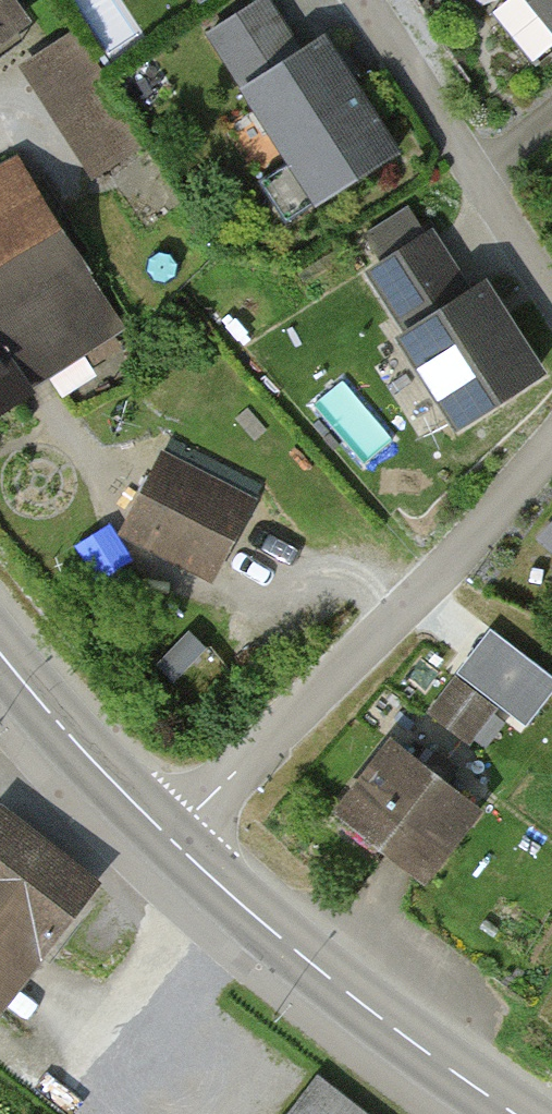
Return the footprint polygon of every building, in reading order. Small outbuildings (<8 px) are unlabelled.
[(30,35),(6,0),(0,0),(0,56),(30,35)] [(324,38),(301,53),(267,0),(265,0),(214,33),(314,191),(391,142),(324,38)] [(551,21),(551,0),(534,0),(551,21)] [(82,29),(16,72),(85,181),(152,139),(82,29)] [(20,173),(0,186),(0,420),(126,341),(20,173)] [(438,237),(358,289),(459,445),(539,393),(438,237)] [(167,459),(126,543),(217,588),(259,504),(167,459)] [(542,549),(551,558),(551,537),(542,549)] [(171,680),(202,706),(229,674),(198,648),(171,680)] [(430,709),(486,747),(511,710),(456,672),(430,709)] [(391,740),(332,822),(431,894),(491,812),(391,740)] [(11,816),(0,829),(0,1013),(102,896),(11,816)] [(322,1084),(299,1113),(361,1113),(322,1084)]
